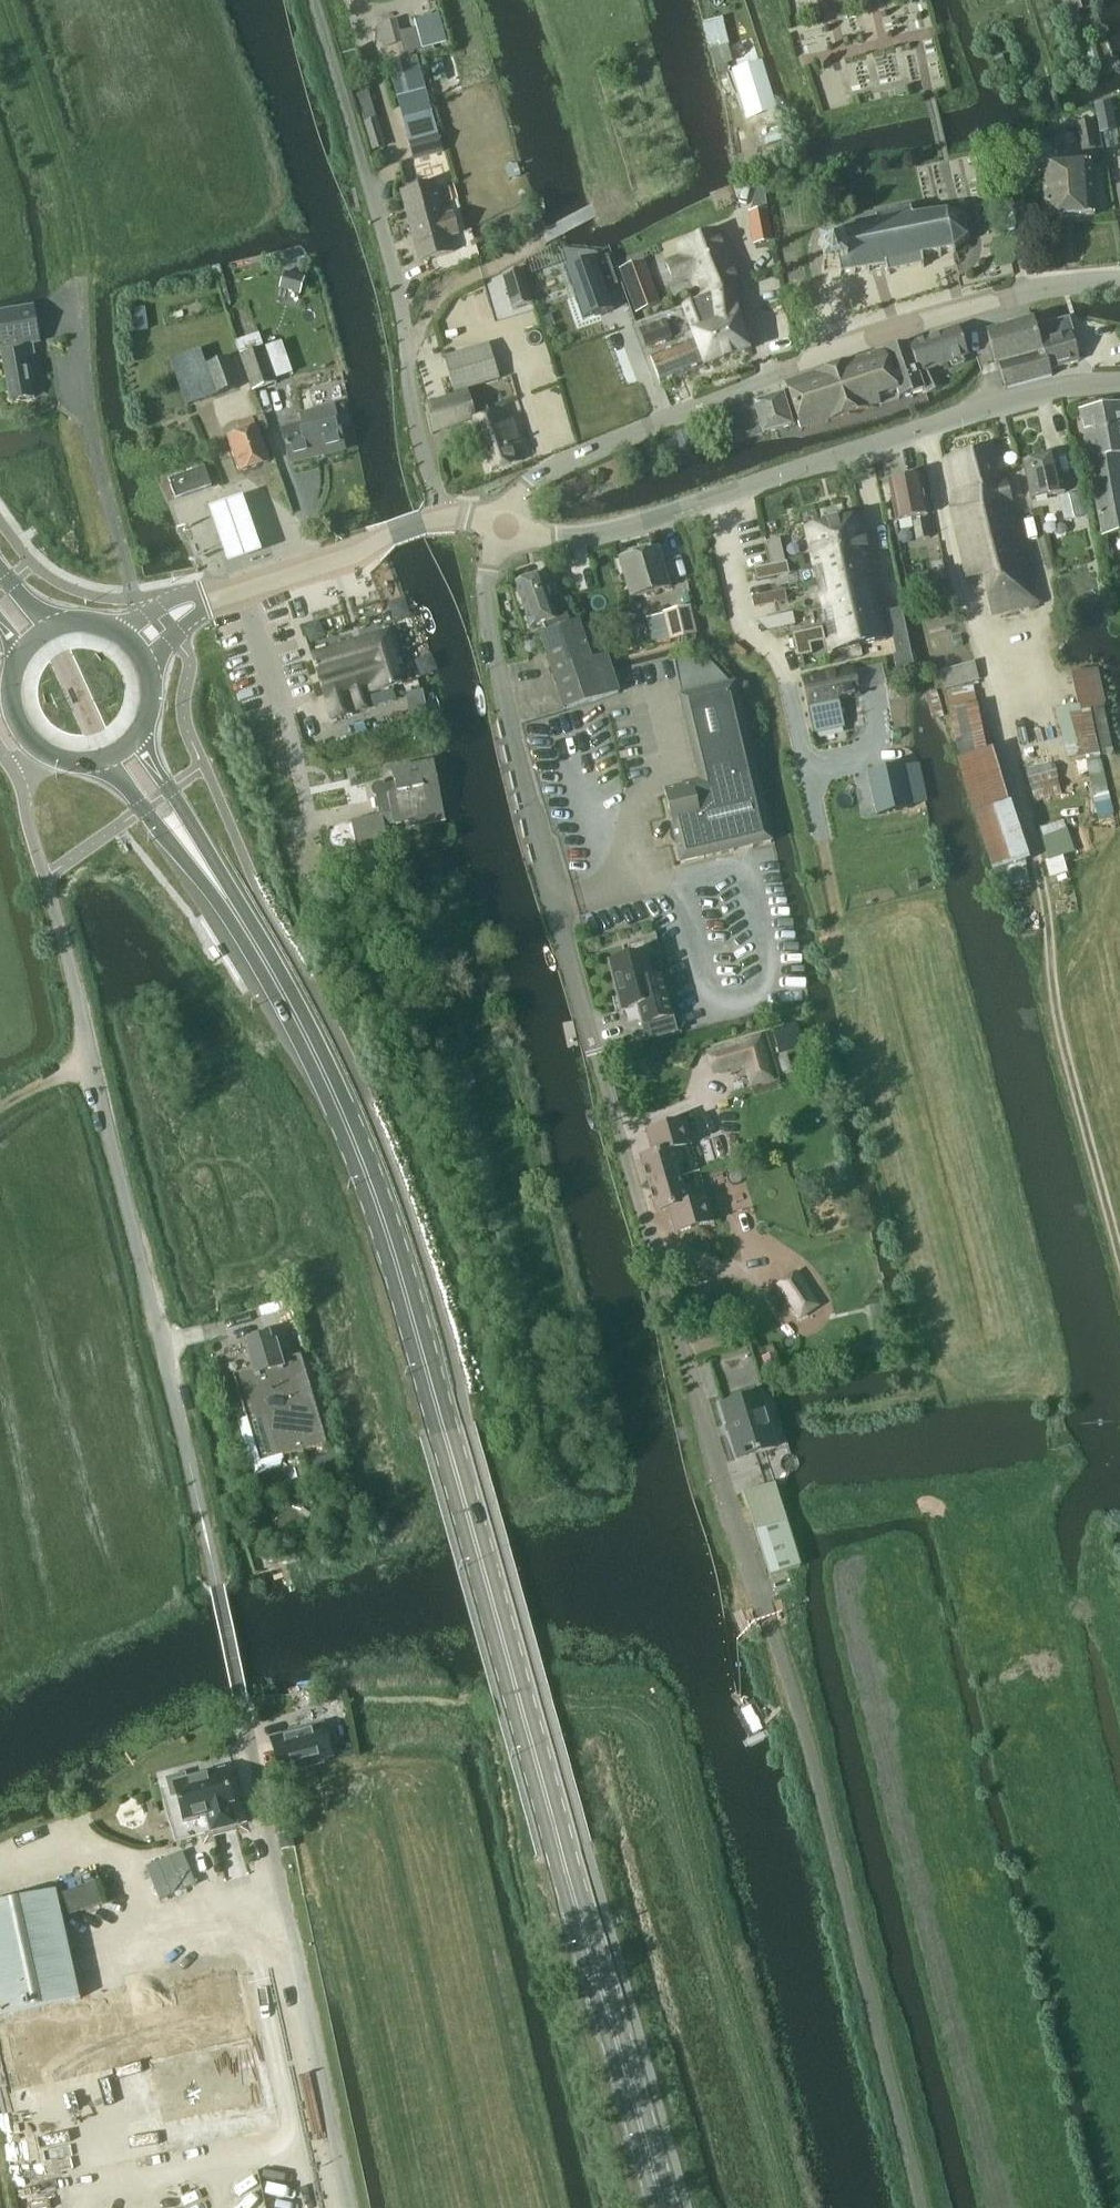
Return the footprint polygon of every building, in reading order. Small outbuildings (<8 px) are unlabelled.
[(399,44),(396,35),(393,23),(376,28),(382,48),(397,44),(399,44)] [(415,26),(416,29),(422,50),(422,52),(432,50),(424,23),(415,26)] [(399,44),(397,44),(400,56),(422,50),(416,29),(396,35),(399,44)] [(761,61),(728,71),(743,117),(777,107),(761,61)] [(355,95),(364,123),(376,120),(368,92),(355,95)] [(423,92),(396,100),(403,125),(430,117),(423,92)] [(403,125),(414,160),(441,152),(430,117),(403,125)] [(380,134),(376,120),(364,123),(372,150),(380,148),(376,135),(380,134)] [(1091,122),(1076,125),(1081,153),(1096,150),(1091,122)] [(1113,122),(1098,125),(1100,135),(1115,132),(1113,122)] [(1045,219),(1092,216),(1089,165),(1042,168),(1045,219)] [(401,194),(401,195),(419,263),(452,254),(448,238),(457,236),(452,216),(443,218),(434,185),(401,194)] [(753,244),(772,242),(768,211),(751,213),(753,228),(751,229),(753,244)] [(951,251),(966,239),(963,221),(944,212),(912,219),(911,211),(875,219),(876,224),(833,234),(830,243),(818,245),(823,268),(837,265),(840,275),(885,265),(887,273),(923,265),(921,257),(951,251)] [(698,301),(740,286),(720,232),(679,247),(683,258),(666,264),(674,286),(691,280),(698,301)] [(595,259),(564,269),(583,323),(613,313),(605,291),(619,287),(609,256),(595,261),(595,259)] [(623,270),(640,312),(656,306),(640,264),(623,270)] [(522,271),(503,277),(513,311),(532,305),(522,271)] [(300,297),(305,280),(284,274),(279,290),(300,297)] [(740,288),(740,286),(698,301),(699,302),(689,306),(698,331),(712,326),(737,317),(737,315),(734,290),(740,288)] [(12,403),(33,399),(25,357),(34,355),(32,344),(40,343),(33,308),(0,314),(0,338),(12,403)] [(730,346),(734,356),(749,350),(737,317),(712,326),(721,347),(730,346)] [(640,330),(646,347),(672,338),(665,321),(640,330)] [(1051,376),(1049,370),(1034,331),(1031,321),(987,333),(996,365),(997,364),(1005,389),(1051,376)] [(1066,322),(1034,331),(1049,369),(1049,370),(1077,362),(1066,322)] [(684,336),(687,344),(697,370),(734,356),(730,346),(721,347),(712,326),(698,331),(684,336)] [(906,347),(923,392),(925,391),(926,394),(941,389),(934,369),(950,364),(952,368),(965,364),(963,358),(968,357),(959,330),(908,346),(906,347)] [(241,357),(239,358),(252,393),(277,384),(275,380),(263,349),(260,339),(237,347),(241,357)] [(687,344),(650,357),(660,383),(697,370),(687,344)] [(455,393),(497,381),(487,347),(445,360),(455,393)] [(923,392),(906,347),(878,355),(861,361),(878,406),(923,392)] [(187,407),(230,392),(241,388),(231,359),(206,367),(200,351),(171,361),(187,407)] [(878,406),(861,361),(786,385),(801,431),(878,406)] [(490,472),(522,461),(506,410),(489,416),(487,409),(474,413),(468,393),(426,407),(435,434),(474,422),(490,472)] [(734,443),(795,427),(791,412),(786,413),(783,399),(753,406),(753,407),(726,415),(734,443)] [(1080,417),(1102,537),(1119,533),(1119,409),(1080,417)] [(291,463),(344,450),(336,419),(283,432),(291,463)] [(228,439),(230,444),(239,473),(268,463),(253,420),(237,425),(241,435),(228,439)] [(998,448),(945,461),(954,495),(1006,483),(1005,478),(998,448)] [(1032,500),(1063,494),(1056,458),(1024,464),(1032,500)] [(212,488),(204,465),(168,477),(176,501),(212,488)] [(918,478),(890,483),(897,523),(912,520),(913,523),(917,542),(930,539),(926,520),(926,518),(918,478)] [(954,495),(950,510),(967,579),(983,577),(993,616),(1036,606),(1006,483),(954,495)] [(1077,494),(1058,498),(1063,522),(1082,518),(1077,494)] [(242,495),(208,507),(228,562),(261,551),(242,495)] [(859,646),(886,640),(859,519),(841,523),(840,517),(823,521),(823,527),(806,530),(833,652),(850,648),(859,646)] [(779,538),(765,542),(770,564),(785,561),(779,538)] [(662,559),(667,558),(664,547),(620,560),(631,599),(670,588),(662,559)] [(787,561),(754,568),(757,582),(790,574),(787,561)] [(542,577),(517,586),(531,628),(544,624),(547,633),(572,624),(569,615),(566,616),(560,599),(555,601),(550,603),(542,577)] [(948,587),(940,589),(943,598),(951,596),(948,587)] [(785,589),(751,596),(754,608),(787,601),(785,589)] [(672,641),(698,635),(692,608),(665,614),(672,641)] [(901,608),(887,611),(896,655),(910,651),(901,608)] [(793,613),(755,619),(768,631),(796,625),(793,613)] [(547,633),(540,635),(565,711),(618,694),(605,656),(590,661),(578,622),(572,624),(547,633)] [(822,626),(791,633),(797,657),(812,655),(811,643),(825,641),(822,626)] [(382,690),(402,684),(387,635),(312,658),(331,721),(371,708),(367,695),(369,694),(382,690)] [(859,646),(850,648),(852,659),(862,657),(859,646)] [(702,784),(666,792),(682,864),(773,843),(736,685),(711,691),(702,654),(673,661),(681,697),(691,739),(702,784)] [(974,663),(940,672),(945,690),(979,681),(974,663)] [(1098,669),(1071,675),(1078,707),(1054,712),(1055,715),(1067,761),(1099,755),(1100,757),(1114,754),(1104,707),(1106,707),(1098,669)] [(854,670),(803,681),(813,733),(813,734),(844,728),(838,701),(853,698),(860,697),(854,670)] [(396,701),(392,687),(382,690),(369,694),(373,708),(394,701),(396,701)] [(977,705),(973,687),(951,692),(952,697),(947,699),(950,710),(948,710),(957,756),(986,750),(977,705)] [(412,708),(416,720),(427,717),(423,705),(412,708)] [(1008,803),(992,750),(955,761),(972,815),(1008,803)] [(396,785),(385,787),(384,787),(382,788),(381,789),(380,790),(379,791),(378,792),(378,793),(378,795),(377,796),(378,798),(381,816),(352,822),(358,853),(388,847),(384,826),(436,816),(430,789),(438,788),(434,764),(393,772),(396,785)] [(1058,779),(1054,764),(1025,772),(1034,804),(1061,796),(1056,779),(1058,779)] [(902,765),(868,772),(877,815),(912,808),(902,765)] [(1010,804),(973,816),(992,874),(1029,862),(1010,804)] [(644,954),(610,963),(622,1011),(639,1007),(644,1025),(671,1018),(661,979),(651,981),(644,954)] [(802,1047),(795,1024),(772,1030),(779,1054),(802,1047)] [(747,1040),(706,1051),(713,1076),(754,1065),(747,1040)] [(657,1047),(642,1052),(647,1068),(662,1064),(657,1047)] [(649,1187),(681,1178),(678,1165),(684,1163),(680,1150),(687,1148),(680,1123),(685,1121),(685,1120),(646,1131),(653,1155),(641,1158),(649,1187)] [(685,1191),(681,1178),(649,1187),(657,1214),(669,1210),(676,1234),(715,1222),(715,1221),(709,1223),(703,1200),(695,1202),(691,1189),(685,1191)] [(802,1319),(820,1306),(802,1280),(784,1293),(802,1319)] [(254,1370),(233,1376),(260,1465),(310,1449),(326,1445),(300,1356),(280,1362),(275,1345),(272,1346),(270,1339),(250,1344),(252,1352),(249,1353),(254,1370)] [(775,1358),(761,1361),(765,1375),(779,1371),(775,1358)] [(739,1460),(777,1448),(761,1394),(723,1405),(739,1460)] [(756,1530),(787,1520),(775,1483),(744,1493),(756,1530)] [(787,1520),(756,1530),(759,1540),(790,1531),(787,1520)] [(790,1531),(759,1540),(771,1577),(801,1567),(790,1531)] [(338,1700),(336,1693),(315,1694),(318,1706),(338,1700)] [(279,1771),(331,1757),(322,1725),(270,1739),(279,1771)] [(229,1754),(156,1773),(175,1844),(217,1833),(236,1828),(247,1825),(229,1754)] [(195,1886),(180,1852),(148,1866),(145,1867),(159,1902),(195,1886)] [(70,1916),(102,1905),(95,1884),(62,1895),(70,1916)] [(0,1904),(0,2038),(27,2162),(265,2110),(235,1973),(79,2007),(78,2000),(81,1999),(57,1891),(0,1904)]
